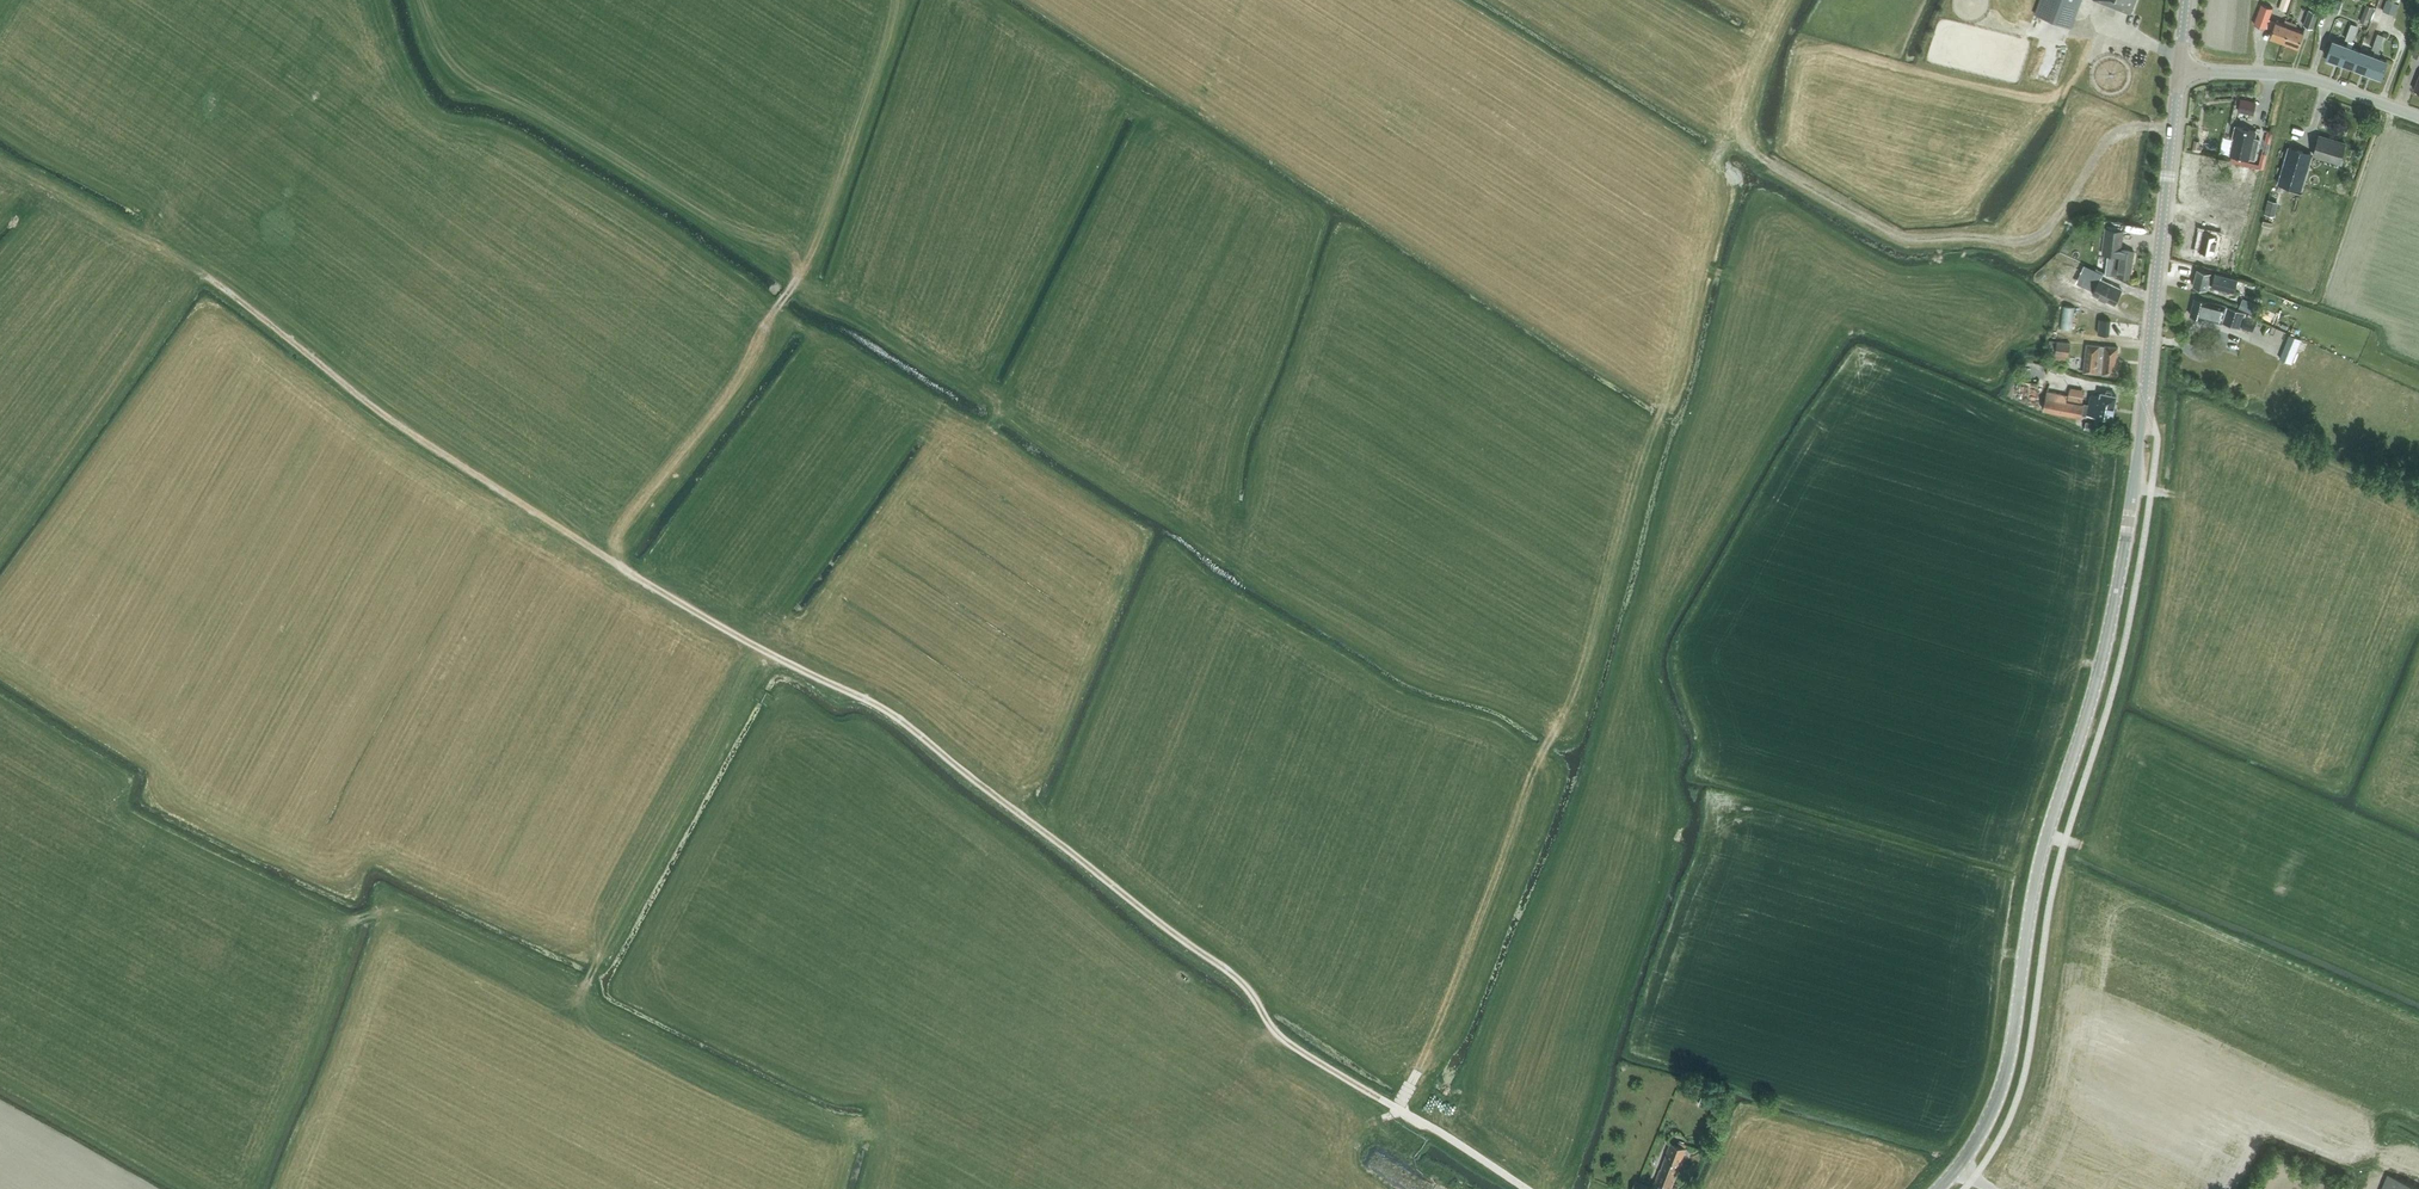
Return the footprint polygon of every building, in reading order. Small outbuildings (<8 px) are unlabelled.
[(2071,26),(2081,0),(2041,0),(2036,13),(2071,26)] [(2131,13),(2136,0),(2099,0),(2131,13)] [(2342,2),(2337,0),(2326,0),(2323,9),(2338,14),(2342,2)] [(2398,4),(2389,0),(2386,0),(2382,11),(2394,15),(2398,4)] [(2265,28),(2272,8),(2261,4),(2254,24),(2265,28)] [(2373,7),(2365,4),(2359,21),(2366,24),(2373,7)] [(2317,12),(2308,8),(2302,25),(2312,28),(2317,12)] [(2284,41),(2291,22),(2284,20),(2283,24),(2275,21),(2269,36),(2284,41)] [(2295,29),(2297,25),(2291,22),(2284,41),(2298,47),(2303,32),(2295,29)] [(2347,31),(2354,33),(2357,26),(2350,23),(2347,31)] [(2351,41),(2354,33),(2347,31),(2345,38),(2348,39),(2351,41)] [(2374,41),(2380,43),(2383,35),(2377,33),(2374,41)] [(2353,41),(2351,41),(2348,39),(2346,45),(2346,46),(2340,62),(2353,67),(2359,51),(2351,47),(2353,41)] [(2346,46),(2346,45),(2333,41),(2326,57),(2340,62),(2346,46)] [(2377,51),(2380,43),(2374,41),(2371,49),(2374,50),(2377,51)] [(2380,52),(2377,51),(2374,50),(2372,55),(2373,55),(2367,72),(2380,77),(2386,60),(2378,57),(2380,52)] [(2373,55),(2372,55),(2359,51),(2353,67),(2367,72),(2373,55)] [(2241,98),(2237,112),(2252,115),(2255,102),(2253,101),(2252,101),(2246,100),(2241,98)] [(2234,137),(2231,154),(2255,160),(2259,138),(2255,137),(2256,131),(2235,126),(2233,137),(2234,137)] [(2268,130),(2258,167),(2262,168),(2263,168),(2273,132),(2272,131),(2269,130),(2268,130)] [(2339,162),(2345,143),(2318,135),(2313,154),(2339,162)] [(2200,152),(2202,145),(2199,144),(2200,141),(2194,140),(2191,150),(2200,152)] [(2311,153),(2287,146),(2276,184),(2300,191),(2311,153)] [(2274,215),(2278,202),(2268,199),(2264,213),(2274,215)] [(2217,236),(2217,235),(2220,220),(2206,217),(2198,249),(2213,252),(2224,254),(2227,238),(2217,236)] [(2106,228),(2102,254),(2120,256),(2121,249),(2121,247),(2123,230),(2106,228)] [(2112,258),(2110,274),(2131,277),(2134,251),(2121,249),(2120,256),(2120,259),(2112,258)] [(2212,273),(2197,269),(2193,285),(2206,288),(2208,283),(2211,284),(2211,285),(2234,291),(2238,277),(2215,272),(2214,275),(2211,274),(2212,273)] [(2121,289),(2118,288),(2088,273),(2083,283),(2095,289),(2092,294),(2115,304),(2121,289)] [(2078,302),(2083,290),(2060,279),(2054,291),(2078,302)] [(2225,306),(2226,305),(2215,302),(2215,303),(2194,297),(2190,314),(2221,322),(2225,306)] [(2102,305),(2086,298),(2082,308),(2097,315),(2102,305)] [(2255,315),(2259,305),(2242,298),(2238,308),(2255,315)] [(2074,306),(2063,305),(2060,327),(2071,329),(2074,306)] [(2245,315),(2246,312),(2225,306),(2221,322),(2240,328),(2241,325),(2253,329),(2256,320),(2245,315)] [(2099,319),(2098,333),(2109,334),(2110,319),(2099,319)] [(2290,334),(2284,331),(2281,339),(2287,342),(2290,334)] [(2281,356),(2294,361),(2304,337),(2292,332),(2281,356)] [(2056,340),(2048,340),(2046,359),(2065,362),(2066,355),(2068,355),(2070,342),(2056,340)] [(2115,375),(2118,347),(2086,343),(2083,371),(2115,375)] [(2088,405),(2067,401),(2066,401),(2067,395),(2047,391),(2043,409),(2081,416),(2082,413),(2093,416),(2093,418),(2095,419),(2095,420),(2111,423),(2116,395),(2101,392),(2100,396),(2091,394),(2088,405)] [(2094,430),(2095,424),(2086,422),(2084,429),(2094,430)] [(1655,1183),(1669,1188),(1671,1188),(1677,1174),(1676,1174),(1686,1147),(1671,1142),(1655,1183)] [(2387,1174),(2381,1188),(2418,1188),(2387,1174)]
